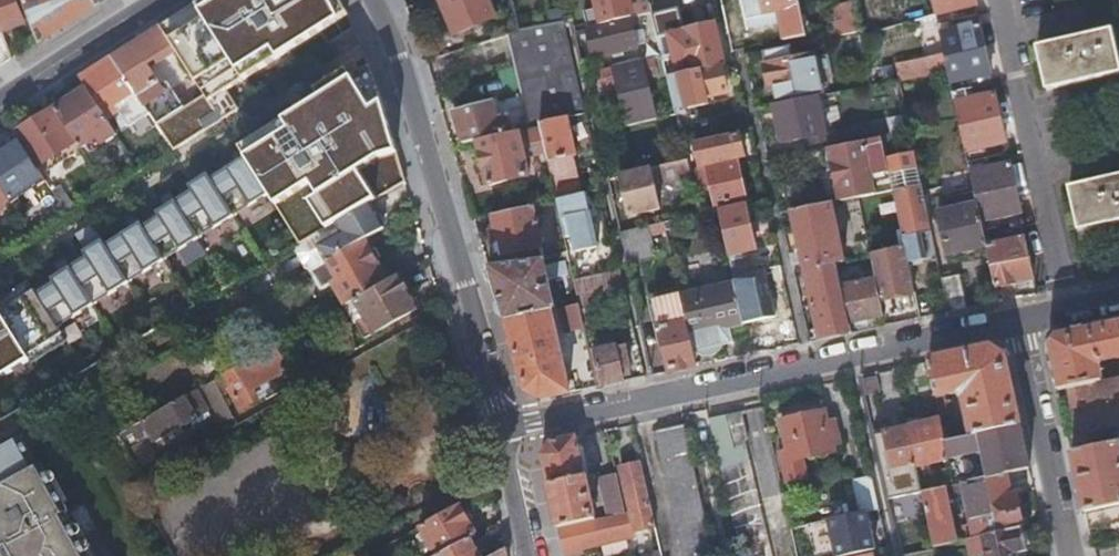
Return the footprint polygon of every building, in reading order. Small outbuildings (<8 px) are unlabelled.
[(23,19),(16,0),(0,0),(0,27),(23,19)] [(40,38),(100,0),(25,0),(40,38)] [(155,125),(172,150),(237,108),(225,89),(345,12),(339,0),(202,0),(159,28),(175,51),(203,94),(180,109),(155,125)] [(487,0),(440,0),(453,33),(500,15),(498,9),(492,11),(487,0)] [(629,16),(650,11),(647,0),(593,0),(594,6),(582,9),(585,26),(629,16)] [(783,39),(805,34),(797,0),(761,0),(765,19),(770,18),(768,12),(785,9),(786,15),(787,20),(779,22),(783,39)] [(934,12),(976,4),(975,0),(932,0),(934,12)] [(837,35),(859,31),(853,3),(831,8),(837,35)] [(770,18),(786,15),(785,9),(768,12),(770,18)] [(585,26),(584,26),(592,56),(636,46),(629,16),(585,26)] [(539,123),(566,116),(584,112),(575,74),(565,31),(563,20),(520,29),(506,33),(520,92),(454,110),(463,143),(481,139),(540,125),(539,123)] [(667,32),(676,74),(718,64),(722,64),(713,21),(667,32)] [(980,25),(939,33),(943,53),(946,65),(950,82),(991,74),(980,25)] [(136,96),(155,125),(180,109),(168,89),(162,92),(144,66),(155,58),(158,63),(174,51),(159,28),(142,38),(131,45),(111,58),(136,96)] [(1118,73),(1118,58),(1113,29),(1068,38),(1038,45),(1047,88),(1118,73)] [(10,57),(0,31),(0,64),(10,57)] [(817,94),(821,94),(813,55),(794,59),(791,45),(763,51),(766,65),(764,65),(768,85),(774,84),(778,103),(817,94)] [(896,62),(899,75),(946,65),(943,53),(896,62)] [(624,96),(624,98),(648,93),(644,78),(666,74),(661,55),(652,57),(652,59),(596,71),(602,98),(619,94),(620,97),(624,96)] [(136,137),(155,125),(136,96),(111,58),(78,79),(85,89),(102,115),(114,107),(127,127),(129,126),(136,137)] [(718,64),(676,74),(684,107),(705,103),(704,97),(724,93),(718,64)] [(29,359),(27,356),(63,335),(59,328),(270,195),(300,245),(369,204),(406,183),(372,66),(285,120),(291,129),(248,156),(242,147),(231,154),(237,163),(214,178),(207,168),(196,176),(202,185),(178,200),(172,190),(160,198),(167,207),(143,222),(137,212),(126,220),(131,229),(108,244),(95,223),(78,234),(91,255),(73,266),(67,256),(55,264),(61,274),(2,311),(0,308),(0,376),(29,359)] [(85,154),(115,134),(102,115),(85,89),(53,109),(74,142),(79,149),(81,148),(85,154)] [(965,91),(952,93),(954,102),(965,151),(1006,143),(995,94),(967,100),(965,91)] [(629,114),(631,124),(654,118),(648,93),(624,98),(626,105),(622,106),(625,115),(629,114)] [(778,103),(773,104),(782,143),(812,136),(813,143),(827,140),(817,94),(778,103)] [(35,168),(74,142),(53,109),(13,135),(16,140),(30,161),(35,168)] [(545,150),(556,198),(580,193),(572,155),(574,155),(566,116),(539,123),(540,125),(545,150)] [(545,150),(540,125),(481,139),(483,148),(480,149),(488,182),(527,173),(524,154),(545,150)] [(885,158),(915,152),(911,131),(880,137),(885,158)] [(683,144),(686,156),(687,160),(698,157),(700,165),(705,164),(705,165),(697,167),(702,189),(711,187),(715,205),(745,198),(737,162),(719,166),(718,161),(736,157),(743,156),(738,132),(683,144)] [(889,177),(885,158),(880,137),(823,149),(825,161),(829,178),(836,177),(841,200),(845,199),(858,197),(873,194),(872,187),(877,187),(876,179),(889,177)] [(30,161),(16,140),(0,150),(0,181),(22,167),(30,161)] [(917,162),(915,152),(885,158),(889,177),(892,190),(905,249),(908,263),(925,259),(920,234),(932,232),(917,162)] [(686,156),(619,172),(629,214),(659,206),(653,182),(690,173),(687,160),(686,156)] [(719,166),(737,162),(736,157),(718,161),(719,166)] [(1011,163),(970,172),(977,205),(981,219),(1021,211),(1011,163)] [(2,192),(27,176),(22,167),(0,181),(0,189),(2,192)] [(38,174),(64,212),(73,207),(47,168),(38,174)] [(1118,220),(1118,175),(1070,185),(1079,228),(1118,220)] [(582,200),(580,193),(556,198),(557,206),(582,200)] [(858,259),(870,256),(858,197),(845,199),(858,259)] [(538,260),(542,258),(567,250),(557,206),(556,198),(531,204),(531,205),(493,214),(498,237),(496,237),(499,253),(535,245),(538,260)] [(831,202),(791,210),(819,338),(849,332),(848,323),(838,280),(835,264),(842,262),(831,202)] [(743,203),(717,209),(727,254),(753,249),(743,203)] [(305,270),(311,271),(328,261),(363,241),(384,229),(369,204),(300,245),(296,247),(295,254),(305,270)] [(981,219),(977,205),(939,213),(948,253),(986,246),(986,245),(981,219)] [(575,212),(574,207),(568,208),(569,213),(564,215),(572,251),(597,245),(589,209),(586,210),(575,212)] [(665,230),(663,220),(620,230),(626,258),(655,251),(651,233),(665,230)] [(986,245),(986,246),(995,286),(1019,281),(1019,283),(1034,280),(1025,237),(986,245)] [(328,261),(311,271),(321,289),(333,283),(346,306),(355,301),(393,279),(385,265),(384,262),(380,264),(381,256),(377,249),(369,247),(367,249),(363,241),(328,261)] [(905,249),(871,256),(876,280),(880,300),(914,293),(912,285),(908,263),(905,249)] [(547,280),(572,275),(569,260),(544,266),(542,258),(538,260),(488,265),(504,319),(506,319),(549,310),(552,309),(547,280)] [(626,298),(619,267),(573,277),(578,304),(579,309),(626,298)] [(732,276),(733,281),(743,322),(743,323),(762,318),(755,287),(772,283),(769,268),(732,276)] [(960,273),(942,277),(949,311),(968,307),(960,273)] [(363,315),(353,319),(353,320),(364,340),(417,309),(399,276),(393,279),(355,301),(363,315)] [(884,316),(880,300),(876,280),(846,286),(844,279),(838,280),(848,323),(884,316)] [(733,281),(679,292),(692,349),(698,348),(699,350),(700,351),(701,352),(703,353),(704,353),(706,353),(708,353),(709,353),(711,352),(712,352),(714,350),(714,349),(715,348),(716,346),(716,345),(723,343),(720,327),(743,322),(733,281)] [(653,298),(669,370),(693,365),(682,318),(684,318),(679,292),(653,298)] [(355,301),(346,306),(353,319),(363,315),(355,301)] [(583,327),(579,309),(578,304),(559,308),(565,331),(583,327)] [(539,398),(574,390),(572,379),(566,380),(549,310),(506,319),(524,386),(539,398)] [(1057,391),(1067,389),(1067,387),(1100,380),(1097,366),(1101,361),(1118,358),(1118,320),(1057,333),(1047,347),(1057,391)] [(601,384),(622,380),(620,367),(627,366),(623,346),(616,347),(615,344),(593,349),(601,384)] [(990,347),(927,360),(939,417),(951,414),(949,404),(946,404),(944,395),(960,392),(962,396),(964,396),(972,435),(1019,424),(1003,356),(990,347)] [(286,372),(273,348),(214,381),(222,397),(230,392),(240,411),(274,391),(268,381),(286,372)] [(1067,389),(1077,434),(1118,425),(1118,377),(1101,381),(1101,382),(1067,389)] [(1067,387),(1067,389),(1101,382),(1101,381),(1100,380),(1067,387)] [(222,397),(214,381),(205,386),(223,424),(233,419),(222,397)] [(111,439),(116,436),(128,430),(106,388),(87,399),(111,439)] [(128,430),(116,436),(140,479),(160,467),(143,435),(148,432),(154,443),(193,421),(192,419),(207,411),(196,391),(128,430)] [(786,481),(807,476),(803,458),(832,451),(830,444),(836,443),(834,435),(829,436),(823,411),(819,412),(813,408),(786,414),(782,420),(779,420),(786,453),(780,454),(786,481)] [(708,419),(740,555),(771,555),(744,444),(748,437),(742,411),(708,419)] [(915,466),(947,459),(944,442),(939,420),(908,426),(916,462),(915,463),(915,466)] [(683,424),(655,430),(685,555),(713,555),(683,424)] [(1029,467),(1019,424),(972,435),(944,442),(947,459),(981,452),(986,476),(1004,472),(1029,467)] [(908,426),(882,431),(882,433),(873,434),(887,496),(920,489),(915,466),(915,463),(916,462),(908,426)] [(42,462),(26,433),(21,436),(36,464),(42,462)] [(584,476),(576,435),(551,440),(541,456),(547,485),(584,476)] [(84,543),(84,542),(80,537),(69,516),(68,514),(70,512),(65,503),(48,473),(42,462),(36,464),(21,436),(0,448),(0,551),(2,550),(3,552),(5,555),(91,555),(84,543)] [(1084,511),(1118,503),(1118,442),(1118,441),(1071,451),(1084,511)] [(655,526),(640,462),(619,466),(625,492),(632,491),(636,508),(629,509),(630,512),(624,514),(627,528),(633,527),(634,531),(655,526)] [(624,513),(614,469),(600,472),(609,516),(624,513)] [(53,470),(48,473),(65,503),(70,500),(53,470)] [(964,526),(967,539),(1022,527),(1015,491),(1009,493),(1004,472),(986,476),(962,481),(964,488),(972,524),(964,526)] [(584,476),(547,485),(557,528),(594,520),(584,476)] [(860,512),(878,508),(871,478),(854,482),(860,512)] [(962,481),(943,485),(945,492),(964,488),(962,481)] [(921,490),(933,547),(955,542),(945,492),(943,485),(921,490)] [(632,491),(625,492),(629,509),(636,508),(632,491)] [(472,537),(475,535),(458,505),(419,527),(435,555),(437,555),(472,537)] [(624,514),(624,513),(609,516),(594,520),(557,528),(563,555),(581,552),(581,549),(630,538),(628,532),(627,528),(624,514)] [(73,514),(69,516),(80,537),(84,535),(73,514)] [(834,518),(811,523),(815,538),(819,555),(825,555),(852,550),(850,538),(840,540),(834,518)] [(815,538),(811,523),(790,528),(793,543),(815,538)] [(967,539),(971,555),(1014,555),(1014,553),(1028,550),(1022,527),(967,539)] [(472,537),(437,555),(482,555),(472,537)] [(84,542),(84,543),(91,555),(96,555),(87,540),(84,542)]
